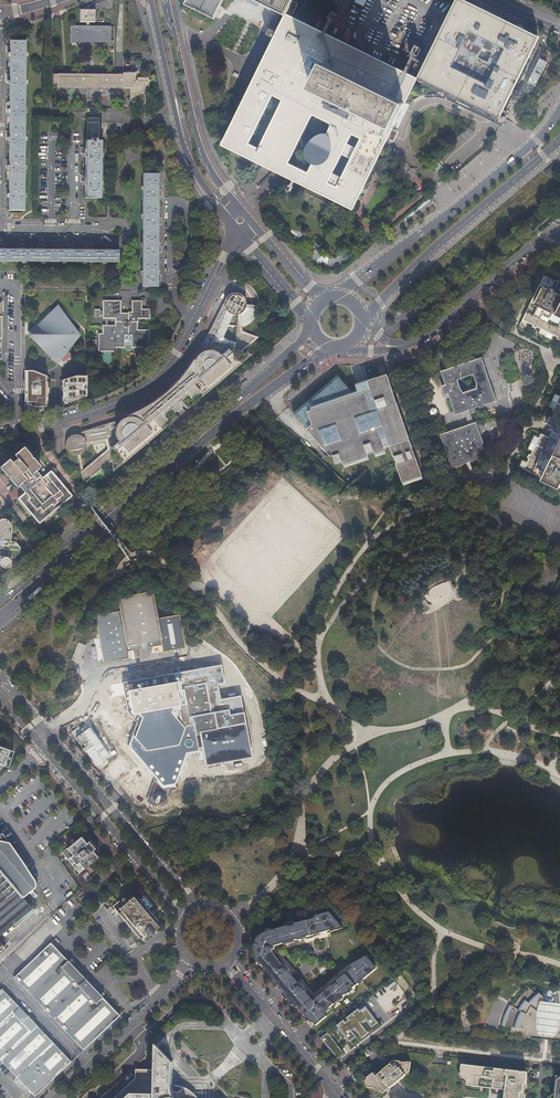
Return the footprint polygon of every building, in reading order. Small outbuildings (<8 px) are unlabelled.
[(184,6),(214,21),(225,0),(187,0),(184,6)] [(286,14),(291,6),(294,0),(258,0),(286,14)] [(464,0),(457,0),(457,2),(419,79),(500,119),(540,38),(464,0)] [(84,25),(70,25),(70,42),(110,42),(110,25),(90,25),(90,21),(95,21),(95,8),(89,8),(90,4),(85,6),(85,9),(80,8),(80,22),(84,21),(84,25)] [(310,8),(303,4),(299,10),(291,6),(286,15),(302,22),(310,8)] [(320,17),(334,22),(337,12),(323,8),(320,17)] [(302,22),(286,15),(222,145),(268,168),(280,174),(354,210),(394,128),(406,104),(419,79),(321,32),(302,22)] [(9,190),(9,196),(9,209),(24,209),(25,41),(10,41),(10,49),(10,56),(10,77),(10,83),(10,102),(10,112),(9,133),(9,140),(9,162),(9,168),(9,190)] [(57,87),(121,87),(121,73),(117,73),(117,75),(52,74),(52,84),(57,84),(57,87)] [(135,73),(121,73),(121,87),(121,88),(129,88),(128,102),(144,102),(144,84),(148,84),(148,78),(135,78),(135,73)] [(87,143),(101,143),(101,141),(99,141),(99,115),(88,115),(87,143)] [(99,197),(101,143),(87,143),(86,143),(86,148),(86,152),(85,176),(85,181),(85,197),(99,197)] [(157,246),(157,224),(157,218),(158,196),(158,190),(158,173),(143,173),(142,286),(157,286),(157,280),(157,275),(157,252),(157,246)] [(72,249),(65,249),(43,249),(37,249),(24,248),(17,248),(4,248),(0,248),(0,261),(119,262),(119,249),(112,249),(105,249),(92,249),(86,249),(72,249)] [(546,274),(520,324),(527,327),(529,322),(539,327),(537,332),(552,340),(554,335),(559,338),(559,281),(546,274)] [(69,434),(67,437),(66,440),(66,444),(66,447),(68,449),(70,451),(72,454),(75,454),(78,454),(82,484),(114,457),(115,466),(124,458),(175,415),(173,412),(175,410),(177,413),(182,409),(180,406),(182,404),(185,407),(246,355),(237,353),(255,338),(241,332),(241,327),(245,325),(248,323),(251,320),(254,317),(256,314),(258,310),(258,305),(245,305),(245,301),(244,298),(241,295),(238,294),(235,294),(232,294),(230,295),(228,297),(226,298),(225,301),(223,304),(204,343),(208,356),(200,362),(194,360),(171,388),(172,392),(167,392),(165,398),(159,398),(152,403),(144,408),(139,410),(129,413),(130,420),(126,420),(123,424),(117,419),(79,431),(80,434),(72,435),(72,432),(69,434)] [(103,317),(116,317),(116,325),(103,325),(103,333),(100,333),(99,350),(116,350),(116,347),(124,347),(125,334),(132,334),(132,347),(149,347),(150,330),(137,330),(137,322),(138,322),(138,318),(149,318),(149,309),(141,309),(141,301),(133,301),(133,311),(121,311),(121,301),(104,301),(103,317)] [(64,315),(57,306),(41,321),(39,324),(35,327),(29,333),(30,338),(45,353),(48,356),(50,359),(56,365),(59,361),(63,355),(67,351),(79,336),(64,315)] [(481,407),(486,406),(485,404),(497,400),(482,357),(441,371),(445,384),(442,385),(445,394),(449,393),(456,414),(465,411),(469,424),(455,429),(440,434),(441,436),(452,467),(488,455),(477,421),(474,422),(470,409),(480,406),(481,407)] [(32,371),(24,371),(24,406),(36,412),(43,409),(43,407),(47,407),(47,377),(32,371)] [(423,475),(393,392),(387,394),(380,375),(372,379),(375,387),(355,393),(338,373),(293,412),(330,454),(334,454),(337,461),(391,443),(405,482),(423,475)] [(62,399),(67,402),(75,400),(75,399),(79,399),(85,397),(85,376),(75,376),(64,380),(64,385),(62,385),(62,399)] [(520,467),(559,487),(559,393),(556,391),(549,406),(555,409),(552,415),(546,413),(542,420),(551,424),(545,435),(542,433),(541,437),(536,434),(528,449),(534,451),(532,455),(530,454),(528,458),(530,459),(529,462),(523,459),(520,467)] [(429,411),(431,414),(435,415),(438,412),(437,408),(436,408),(433,407),(432,407),(430,410),(429,411)] [(297,436),(304,443),(307,440),(299,433),(297,436)] [(10,459),(9,459),(0,466),(0,468),(15,487),(16,487),(17,487),(20,484),(27,492),(19,499),(39,523),(71,496),(51,472),(43,479),(36,471),(39,468),(40,468),(40,467),(24,448),(23,448),(22,448),(14,455),(14,456),(10,459)] [(0,565),(0,566),(1,566),(1,567),(2,567),(3,568),(4,568),(5,568),(6,568),(7,568),(10,566),(10,565),(10,564),(10,563),(10,562),(10,561),(9,560),(9,559),(8,559),(8,558),(7,558),(14,558),(19,555),(19,546),(15,541),(10,541),(11,527),(6,521),(1,520),(0,521),(0,565)] [(547,549),(545,557),(555,560),(557,553),(547,549)] [(164,617),(157,618),(152,591),(111,598),(113,612),(95,615),(103,662),(128,658),(127,651),(161,645),(162,652),(185,648),(179,614),(172,616),(172,613),(163,614),(164,617)] [(76,667),(83,649),(75,647),(70,661),(69,660),(67,664),(76,667)] [(199,731),(219,728),(217,719),(207,721),(201,725),(201,722),(199,722),(194,695),(198,694),(197,687),(193,687),(190,670),(175,672),(125,681),(121,682),(127,712),(135,723),(127,746),(162,788),(175,786),(186,755),(198,752),(198,749),(202,748),(199,731)] [(217,719),(219,728),(233,725),(232,717),(217,719)] [(245,723),(233,725),(219,728),(199,731),(202,748),(205,765),(251,757),(245,723)] [(4,766),(6,762),(9,763),(12,757),(8,756),(9,751),(0,748),(0,765),(4,766)] [(158,790),(156,791),(155,791),(155,792),(154,793),(153,794),(153,795),(153,796),(153,798),(153,800),(154,801),(155,802),(157,803),(158,804),(159,804),(161,804),(162,803),(163,803),(164,802),(165,801),(166,800),(166,799),(166,798),(166,796),(166,795),(166,794),(165,793),(164,792),(163,791),(162,791),(161,790),(160,790),(159,790),(158,790)] [(79,873),(97,858),(92,851),(96,848),(90,841),(86,844),(80,837),(75,841),(74,840),(73,839),(72,839),(71,839),(71,840),(70,840),(70,841),(70,842),(72,844),(62,853),(79,873)] [(0,871),(0,933),(31,907),(0,871)] [(120,900),(113,906),(140,939),(141,939),(143,941),(144,941),(145,941),(151,936),(151,935),(151,934),(150,933),(152,935),(154,933),(152,931),(158,926),(157,924),(159,922),(138,898),(136,900),(133,896),(124,905),(120,900)] [(368,958),(367,960),(365,957),(352,964),(351,965),(351,966),(351,967),(352,968),(336,983),(335,983),(334,982),(333,982),(330,984),(332,986),(314,1002),(304,990),(304,989),(305,988),(304,988),(304,987),(302,984),(300,986),(294,978),(289,972),(290,971),(288,968),(287,968),(286,968),(285,968),(273,954),(273,952),(274,952),(275,951),(275,950),(276,950),(276,949),(275,948),(275,947),(298,941),(298,942),(303,940),(303,939),(330,931),(331,932),(339,930),(337,925),(340,924),(336,920),(334,920),(331,917),(332,916),(329,912),(316,916),(316,917),(315,917),(315,918),(315,919),(294,925),(294,924),(293,924),(292,923),(291,923),(284,926),(285,928),(266,934),(265,934),(264,934),(262,935),(260,937),(255,955),(256,958),(257,960),(258,961),(268,973),(270,975),(278,986),(281,989),(285,994),(288,997),(292,1001),(295,1005),(301,1011),(309,1021),(311,1019),(313,1023),(316,1026),(327,1017),(324,1013),(346,995),(346,996),(350,993),(349,992),(375,969),(372,966),(374,965),(368,958)] [(83,1051),(120,1016),(84,978),(51,943),(14,977),(83,1051)] [(35,1097),(71,1062),(2,989),(0,991),(0,1060),(31,1093),(35,1097)] [(551,1009),(550,1009),(540,1001),(540,1002),(536,998),(534,995),(525,1003),(522,1000),(516,1010),(507,1006),(504,1013),(502,1020),(500,1028),(510,1030),(510,1034),(539,1037),(538,1035),(537,1031),(536,1027),(536,1023),(536,1019),(536,1018),(537,1019),(548,1020),(550,1020),(554,1022),(554,1020),(556,1021),(557,1019),(557,1022),(556,1026),(555,1029),(553,1034),(552,1036),(553,1038),(559,1039),(559,1008),(557,1010),(555,1010),(555,1009),(551,1009)] [(345,1021),(338,1026),(350,1043),(351,1042),(354,1047),(382,1026),(367,1007),(361,1011),(359,1010),(347,1018),(349,1021),(347,1023),(345,1021)] [(329,1033),(321,1038),(339,1059),(345,1054),(329,1033)] [(172,1091),(172,1063),(152,1042),(151,1062),(150,1093),(127,1093),(121,1097),(179,1097),(172,1091)] [(377,1078),(376,1076),(375,1076),(369,1081),(370,1082),(368,1084),(368,1085),(370,1087),(370,1089),(370,1091),(376,1091),(376,1092),(383,1095),(386,1092),(388,1093),(392,1090),(392,1091),(395,1089),(399,1086),(398,1086),(408,1078),(407,1077),(411,1074),(412,1073),(412,1065),(408,1065),(408,1066),(403,1065),(403,1064),(395,1063),(392,1066),(393,1067),(390,1070),(386,1072),(383,1075),(382,1074),(380,1076),(377,1078)] [(525,1094),(523,1094),(524,1086),(526,1086),(527,1078),(525,1077),(525,1075),(522,1075),(520,1074),(520,1073),(512,1072),(512,1073),(508,1073),(508,1071),(499,1070),(499,1072),(495,1071),(495,1070),(487,1069),(487,1070),(482,1069),(482,1068),(474,1067),(474,1068),(469,1068),(469,1066),(464,1066),(462,1076),(467,1083),(471,1080),(472,1081),(471,1087),(479,1088),(479,1086),(483,1087),(483,1088),(486,1089),(492,1089),(492,1087),(505,1089),(505,1091),(504,1097),(524,1097),(525,1094)]
